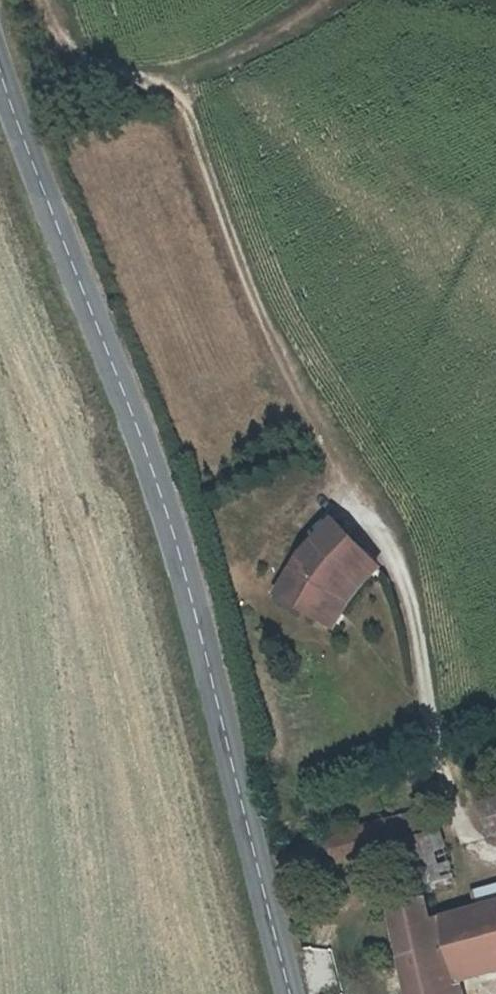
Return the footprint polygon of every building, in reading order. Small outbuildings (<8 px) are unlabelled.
[(296,543),(273,581),(318,608),(331,584),(343,570),(363,551),(326,513),(296,543)] [(371,558),(363,551),(343,570),(331,584),(318,608),(327,613),(351,577),(371,558)] [(434,810),(385,820),(389,842),(413,837),(423,884),(449,878),(434,810)] [(337,853),(389,842),(385,820),(383,814),(271,837),(276,858),(336,846),(337,853)] [(426,900),(434,938),(448,936),(495,926),(495,886),(426,900)] [(454,963),(448,936),(434,938),(426,900),(423,887),(378,896),(399,993),(461,993),(454,963)] [(448,936),(454,963),(495,954),(495,926),(448,936)]
